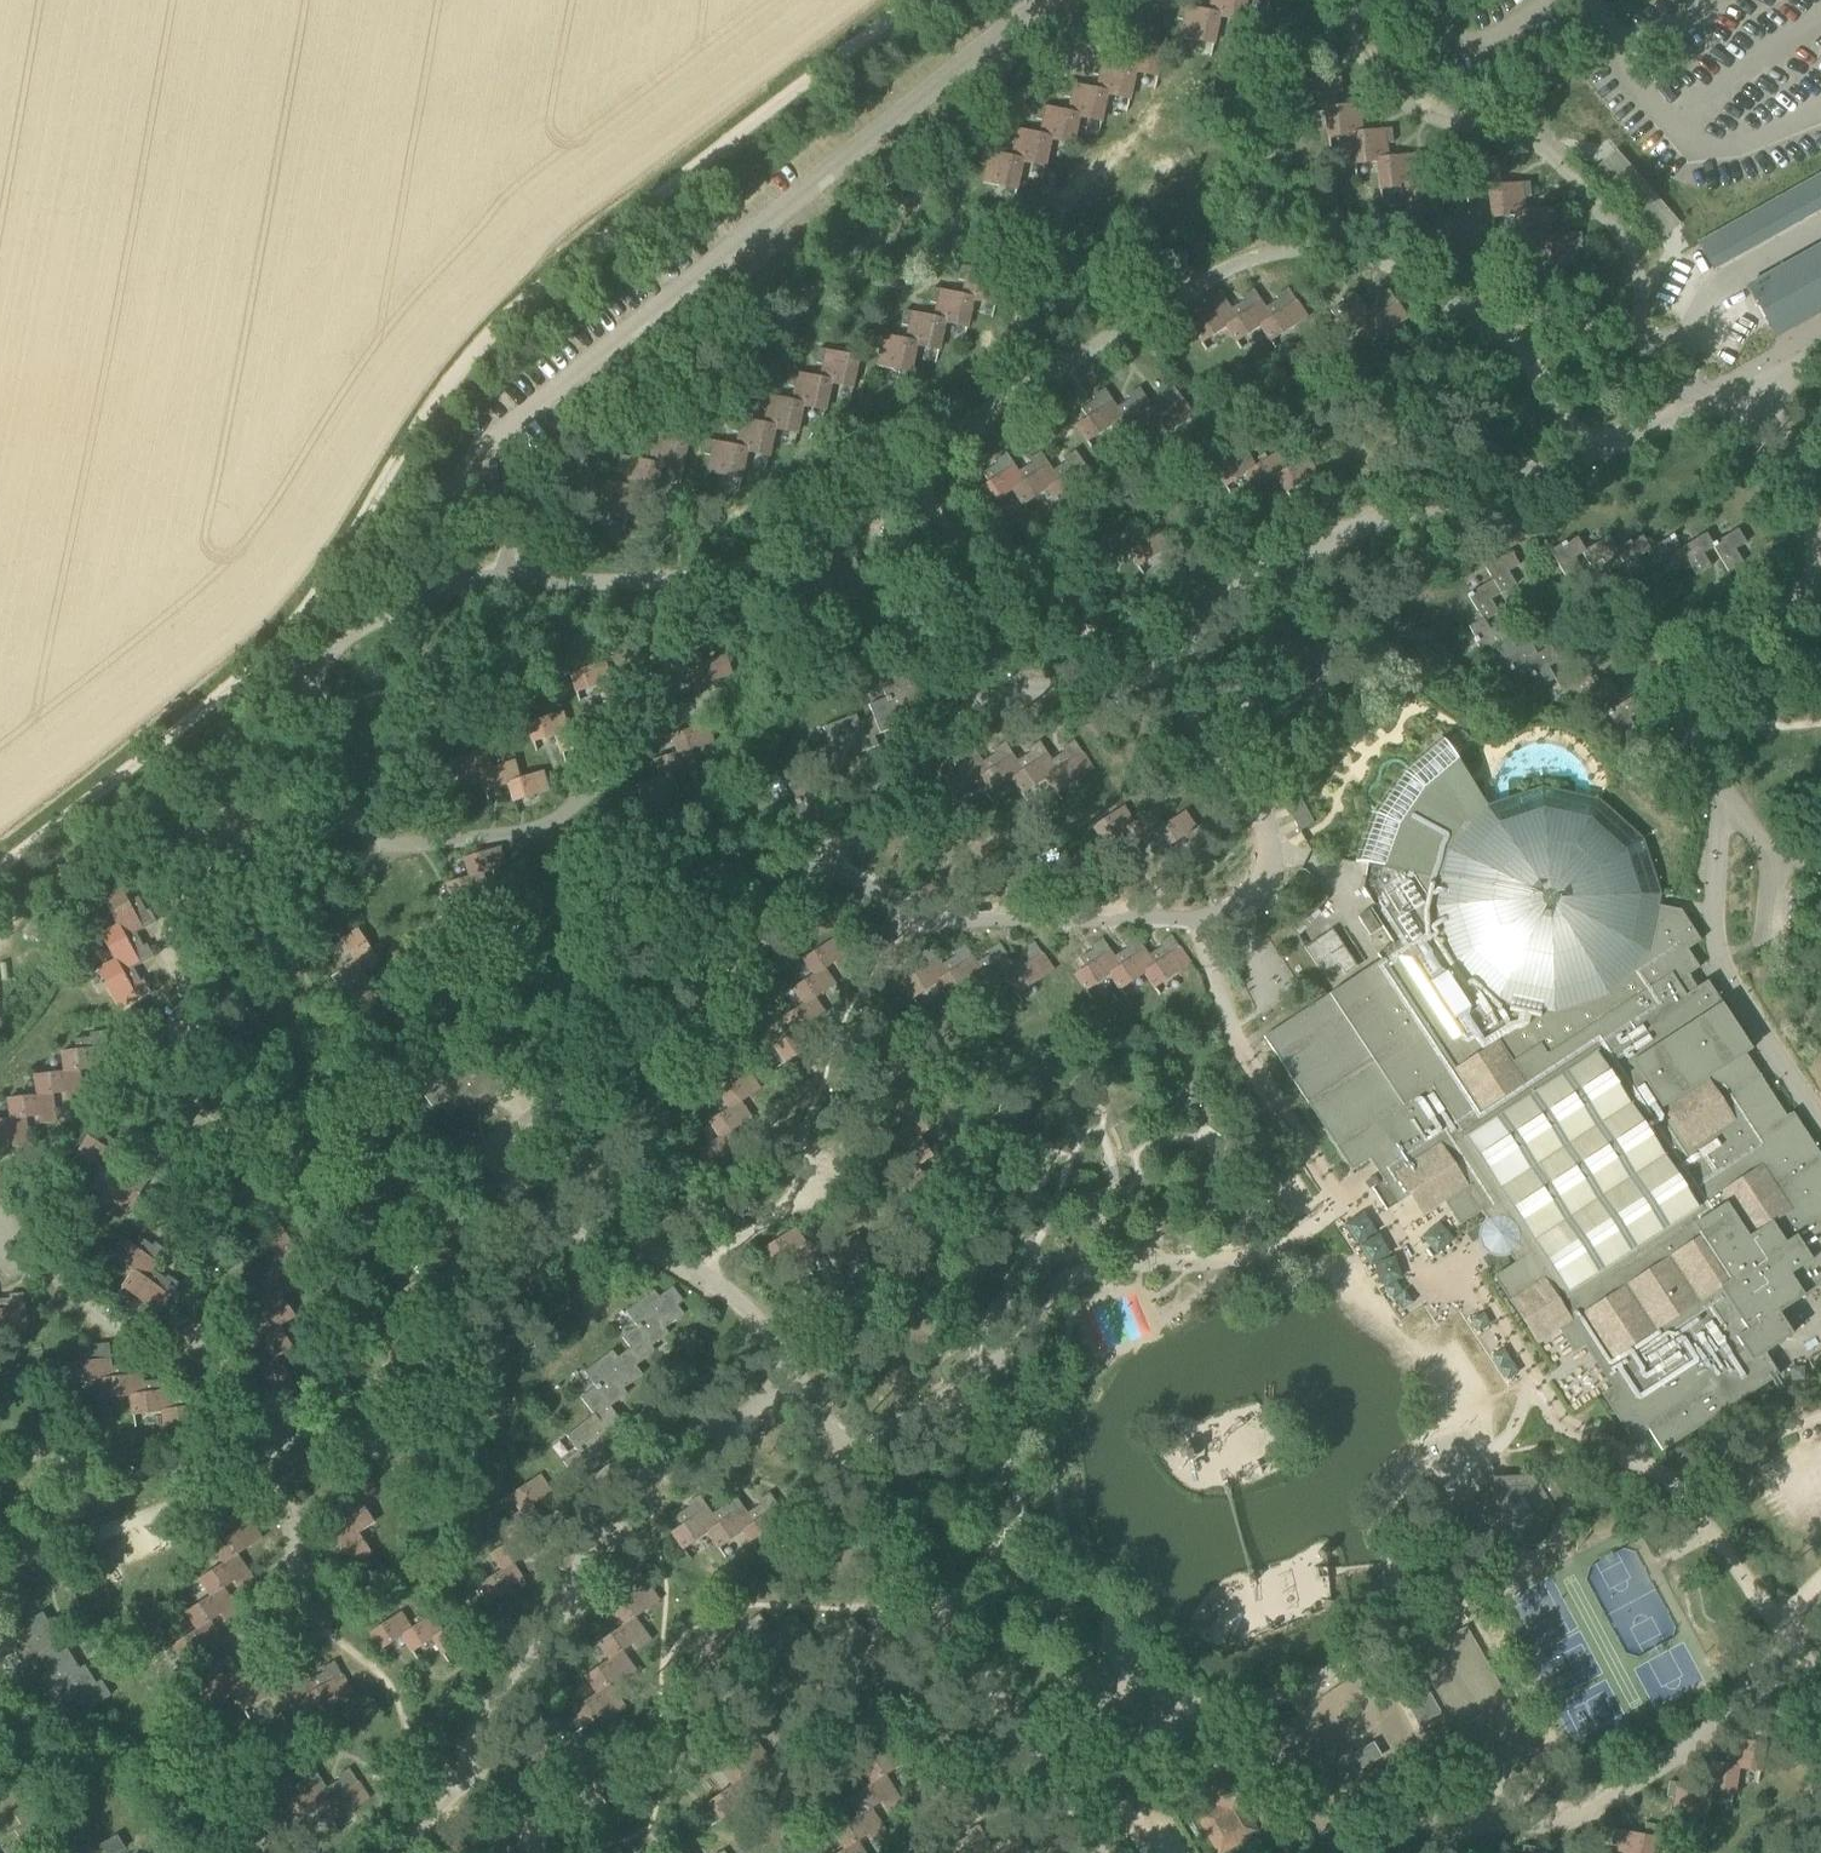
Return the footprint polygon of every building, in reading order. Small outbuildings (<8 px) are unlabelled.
[(1220,16),(1242,21),(1247,0),(1212,0),(1210,11),(1221,15),(1220,16)] [(1181,37),(1214,44),(1220,16),(1221,15),(1210,11),(1180,4),(1177,18),(1185,20),(1181,37)] [(1128,53),(1125,66),(1136,72),(1158,77),(1165,46),(1124,37),(1121,51),(1128,53)] [(1100,76),(1097,89),(1097,90),(1108,93),(1107,95),(1130,99),(1136,72),(1125,66),(1096,60),(1093,74),(1100,76)] [(1300,82),(1303,113),(1326,111),(1326,109),(1337,108),(1336,106),(1335,93),(1343,92),(1341,77),(1300,82)] [(1072,98),(1069,111),(1069,113),(1080,116),(1079,117),(1101,122),(1107,95),(1108,93),(1097,90),(1097,89),(1068,82),(1065,96),(1072,98)] [(1337,108),(1326,109),(1326,111),(1329,139),(1352,136),(1351,135),(1362,133),(1362,131),(1361,118),(1368,117),(1367,103),(1336,106),(1337,108)] [(1041,134),(1040,135),(1051,138),(1051,140),(1073,145),(1079,117),(1080,116),(1069,113),(1069,111),(1040,105),(1036,119),(1044,121),(1041,134)] [(1011,127),(1008,142),(1016,143),(1013,156),(1012,158),(1023,161),(1023,162),(1045,167),(1051,140),(1051,138),(1040,135),(1041,134),(1011,127)] [(1362,133),(1351,135),(1352,136),(1355,164),(1377,162),(1377,160),(1388,158),(1388,157),(1387,143),(1394,142),(1392,128),(1362,131),(1362,133)] [(1017,190),(1023,162),(1023,161),(1012,158),(1013,156),(983,150),(980,164),(987,166),(983,183),(1017,190)] [(1617,150),(1598,166),(1662,241),(1681,224),(1617,150)] [(1388,158),(1377,160),(1377,162),(1380,190),(1403,187),(1403,186),(1414,184),(1414,182),(1412,168),(1420,167),(1418,153),(1388,157),(1388,158)] [(1504,156),(1463,161),(1467,192),(1489,190),(1489,188),(1500,187),(1500,185),(1498,172),(1506,171),(1504,156)] [(1440,212),(1438,194),(1446,193),(1444,179),(1414,182),(1414,184),(1403,186),(1403,187),(1406,215),(1440,212)] [(1500,187),(1489,188),(1489,190),(1492,217),(1515,215),(1514,213),(1526,212),(1526,210),(1524,197),(1532,196),(1530,182),(1500,185),(1500,187)] [(1518,242),(1540,240),(1540,238),(1552,237),(1550,222),(1557,222),(1556,207),(1526,210),(1526,212),(1514,213),(1515,215),(1518,242)] [(1690,239),(1681,243),(1692,271),(1734,255),(1785,236),(1774,208),(1690,239)] [(1552,237),(1540,238),(1540,240),(1544,268),(1545,268),(1578,265),(1576,248),(1583,247),(1582,233),(1552,236),(1552,237)] [(1744,284),(1765,339),(1820,318),(1820,255),(1744,284)] [(962,266),(959,280),(966,281),(963,295),(963,296),(974,299),(974,300),(996,305),(1002,275),(962,266)] [(934,288),(931,302),(938,304),(935,317),(934,319),(946,321),(946,323),(968,327),(974,300),(974,299),(963,296),(963,295),(934,288)] [(1272,318),(1261,326),(1271,341),(1309,316),(1289,288),(1276,296),(1278,299),(1266,307),(1266,308),(1272,318)] [(1272,318),(1266,308),(1266,307),(1254,289),(1242,297),(1244,300),(1231,309),(1238,318),(1226,327),(1236,342),(1261,326),(1272,318)] [(1372,319),(1361,327),(1372,343),(1408,319),(1389,289),(1377,297),(1379,301),(1367,309),(1366,309),(1372,319)] [(1191,327),(1201,343),(1226,327),(1238,318),(1231,309),(1220,290),(1207,298),(1209,301),(1196,310),(1202,319),(1191,327)] [(1337,320),(1326,327),(1336,343),(1361,327),(1372,319),(1366,309),(1367,309),(1355,290),(1342,299),(1344,302),(1331,311),(1337,320)] [(905,310),(902,325),(909,326),(906,340),(918,344),(918,345),(940,350),(946,323),(946,321),(934,319),(935,317),(905,310)] [(918,344),(906,340),(877,333),(874,347),(882,349),(879,366),(912,372),(918,345),(918,344)] [(824,364),(821,378),(821,379),(831,382),(831,383),(853,388),(860,357),(819,349),(816,363),(824,364)] [(791,371),(788,385),(796,387),(793,400),(793,402),(803,405),(803,406),(825,411),(831,383),(831,382),(821,379),(821,378),(791,371)] [(1158,416),(1146,424),(1156,440),(1193,416),(1174,386),(1162,394),(1164,398),(1152,406),(1158,416)] [(1123,417),(1112,425),(1122,440),(1146,424),(1158,416),(1152,406),(1140,387),(1127,396),(1130,399),(1117,407),(1123,417)] [(1087,418),(1076,425),(1087,441),(1112,425),(1111,425),(1123,417),(1117,407),(1105,388),(1093,397),(1095,400),(1082,409),(1087,418)] [(763,394),(760,408),(768,410),(765,423),(765,425),(775,427),(775,429),(797,434),(803,406),(803,405),(793,402),(793,400),(763,394)] [(735,417),(732,431),(740,433),(737,446),(736,447),(747,451),(747,452),(769,456),(775,429),(775,427),(765,425),(765,423),(735,417)] [(648,433),(646,447),(653,449),(650,462),(650,463),(661,466),(661,467),(683,472),(689,441),(648,433)] [(708,440),(705,454),(712,455),(708,473),(741,480),(747,452),(747,451),(736,447),(737,446),(708,440)] [(1025,481),(1013,490),(1023,505),(1048,489),(1059,480),(1053,470),(1041,451),(1029,460),(1031,463),(1018,471),(1025,481)] [(1059,480),(1048,489),(1058,505),(1095,480),(1076,451),(1064,459),(1066,462),(1053,470),(1059,480)] [(1225,487),(1246,473),(1256,467),(1246,451),(1215,470),(1225,487)] [(988,506),(1013,490),(1025,481),(1018,471),(1007,452),(994,461),(997,464),(983,473),(989,482),(978,490),(988,506)] [(1256,467),(1246,473),(1256,489),(1277,476),(1287,470),(1287,469),(1277,453),(1268,459),(1265,454),(1258,458),(1261,463),(1256,467)] [(621,456),(618,470),(625,471),(623,485),(622,486),(633,489),(633,490),(655,495),(661,467),(661,466),(650,463),(650,462),(621,456)] [(1287,469),(1287,470),(1277,476),(1287,492),(1288,491),(1318,472),(1307,456),(1287,469)] [(633,490),(633,489),(622,486),(623,485),(593,479),(590,493),(597,494),(594,512),(627,519),(633,490)] [(1128,551),(1138,544),(1128,527),(1097,547),(1108,563),(1128,551)] [(1739,529),(1713,544),(1714,548),(1729,571),(1744,562),(1736,550),(1747,543),(1739,529)] [(1145,538),(1138,544),(1128,551),(1138,567),(1169,547),(1158,530),(1150,535),(1147,530),(1142,533),(1145,538)] [(1682,548),(1681,548),(1690,562),(1689,563),(1692,567),(1697,576),(1712,567),(1704,554),(1714,548),(1713,544),(1707,533),(1682,548)] [(1651,550),(1648,552),(1656,565),(1667,558),(1675,571),(1682,567),(1685,571),(1692,567),(1689,563),(1690,562),(1681,548),(1682,548),(1674,535),(1651,549),(1650,549),(1651,550)] [(1585,552),(1583,553),(1591,566),(1602,560),(1610,573),(1617,568),(1620,572),(1626,568),(1616,550),(1616,549),(1608,536),(1585,550),(1585,551),(1585,552)] [(1650,549),(1651,549),(1643,536),(1632,543),(1630,541),(1616,549),(1616,550),(1626,568),(1632,577),(1647,568),(1640,557),(1648,552),(1651,550),(1650,549)] [(1566,544),(1565,542),(1550,551),(1566,578),(1581,569),(1575,558),(1583,553),(1585,552),(1585,551),(1585,550),(1577,537),(1566,544)] [(1493,580),(1494,580),(1502,594),(1517,585),(1509,572),(1520,565),(1511,551),(1485,567),(1493,580)] [(1493,580),(1467,595),(1478,612),(1474,614),(1478,621),(1478,622),(1483,619),(1483,620),(1484,620),(1485,621),(1499,613),(1491,600),(1502,594),(1494,580),(1493,580)] [(1490,629),(1485,621),(1483,620),(1478,622),(1469,627),(1475,638),(1474,639),(1483,654),(1496,647),(1496,646),(1510,637),(1501,623),(1490,629)] [(623,630),(602,646),(617,667),(639,650),(623,630)] [(1496,646),(1496,647),(1511,671),(1524,663),(1525,664),(1525,663),(1538,654),(1529,640),(1516,648),(1510,637),(1496,646)] [(661,658),(668,676),(691,668),(702,664),(696,646),(661,658)] [(1525,663),(1525,664),(1533,677),(1535,676),(1541,687),(1555,680),(1556,679),(1554,676),(1550,668),(1560,661),(1551,646),(1538,654),(1525,663)] [(702,664),(691,668),(697,686),(731,674),(725,656),(716,659),(714,653),(708,655),(710,661),(702,664)] [(571,674),(577,692),(600,685),(611,681),(605,662),(571,674)] [(869,705),(874,717),(881,733),(898,727),(895,721),(915,713),(913,707),(935,699),(931,689),(938,686),(931,669),(916,676),(913,668),(880,681),(887,698),(869,705)] [(1554,676),(1556,679),(1555,680),(1568,702),(1582,695),(1596,685),(1600,682),(1595,676),(1591,678),(1587,671),(1574,679),(1567,668),(1554,676)] [(611,681),(600,685),(606,703),(641,691),(634,672),(626,675),(624,669),(619,671),(621,677),(611,681)] [(1611,711),(1608,713),(1623,738),(1637,730),(1634,724),(1631,718),(1643,711),(1634,696),(1611,710),(1611,711)] [(534,742),(557,734),(568,731),(563,712),(528,723),(534,742)] [(813,752),(821,771),(825,780),(841,773),(839,768),(859,760),(857,754),(879,746),(875,736),(881,733),(874,717),(860,722),(856,715),(824,728),(830,745),(813,752)] [(568,731),(557,734),(557,735),(563,753),(564,753),(597,742),(591,723),(583,726),(581,719),(574,721),(576,728),(568,731)] [(672,735),(678,753),(690,749),(713,743),(707,724),(672,735)] [(1632,1440),(1648,1429),(1663,1452),(1780,1375),(1765,1354),(1793,1335),(1779,1313),(1820,1286),(1820,1155),(1793,1113),(1787,1117),(1746,1054),(1752,1050),(1708,981),(1697,988),(1686,995),(1678,982),(1688,975),(1700,968),(1688,950),(1701,941),(1681,910),(1658,906),(1660,894),(1642,840),(1599,801),(1542,789),(1488,807),(1441,735),(1401,770),(1371,812),(1354,861),(1368,865),(1364,889),(1375,906),(1371,909),(1394,944),(1378,954),(1382,960),(1265,1037),(1309,1104),(1352,1170),(1370,1158),(1371,1160),(1384,1179),(1383,1180),(1398,1203),(1410,1195),(1424,1217),(1446,1202),(1460,1224),(1472,1217),(1482,1211),(1488,1219),(1487,1219),(1486,1220),(1485,1221),(1484,1222),(1483,1223),(1482,1224),(1482,1225),(1481,1226),(1481,1227),(1480,1227),(1480,1228),(1480,1229),(1479,1230),(1479,1231),(1479,1232),(1479,1233),(1479,1234),(1479,1235),(1479,1236),(1479,1237),(1479,1238),(1479,1239),(1479,1240),(1479,1241),(1479,1242),(1480,1243),(1480,1244),(1480,1245),(1481,1246),(1482,1247),(1482,1248),(1483,1249),(1483,1250),(1484,1250),(1484,1251),(1485,1251),(1485,1252),(1486,1252),(1486,1253),(1487,1253),(1488,1254),(1489,1255),(1490,1255),(1491,1256),(1492,1256),(1493,1257),(1494,1257),(1495,1257),(1496,1257),(1497,1257),(1497,1258),(1498,1258),(1499,1258),(1500,1258),(1501,1258),(1502,1258),(1503,1258),(1504,1257),(1505,1257),(1506,1257),(1507,1257),(1508,1257),(1508,1256),(1509,1256),(1510,1256),(1510,1255),(1511,1255),(1516,1263),(1506,1269),(1506,1270),(1495,1278),(1524,1323),(1538,1346),(1561,1331),(1575,1352),(1602,1395),(1632,1440)] [(1040,767),(1047,778),(1057,794),(1094,769),(1075,740),(1062,748),(1065,751),(1052,759),(1040,767)] [(1006,768),(1012,779),(1022,794),(1047,778),(1040,767),(1052,759),(1040,741),(1028,749),(1030,752),(1018,760),(1006,768)] [(971,769),(978,780),(988,795),(1012,779),(1006,768),(1018,760),(1006,742),(993,750),(995,754),(983,761),(971,769)] [(953,796),(978,780),(971,769),(983,761),(971,743),(959,751),(961,755),(947,763),(953,772),(942,780),(953,796)] [(661,778),(661,779),(673,775),(688,770),(690,776),(697,773),(690,749),(678,753),(655,760),(661,778)] [(457,780),(480,773),(492,769),(487,751),(451,761),(457,780)] [(492,769),(480,773),(485,791),(486,791),(509,784),(509,783),(519,780),(519,779),(520,779),(514,762),(505,764),(504,759),(496,761),(498,767),(492,769)] [(825,780),(821,771),(789,784),(796,801),(779,808),(790,837),(807,830),(805,824),(824,817),(822,811),(844,802),(841,792),(848,789),(841,773),(825,780)] [(509,784),(514,802),(515,801),(549,790),(543,772),(520,779),(519,779),(519,780),(509,783),(509,784)] [(661,778),(638,785),(643,804),(678,793),(673,775),(661,779),(661,778)] [(1299,797),(1286,804),(1299,831),(1313,824),(1299,797)] [(1124,807),(1094,827),(1104,843),(1125,830),(1126,830),(1125,829),(1135,823),(1134,823),(1124,807)] [(1126,830),(1125,830),(1135,846),(1136,845),(1155,833),(1156,832),(1155,832),(1165,825),(1155,809),(1146,815),(1143,810),(1137,814),(1140,819),(1134,823),(1135,823),(1125,829),(1126,830)] [(1185,812),(1165,825),(1155,832),(1156,832),(1155,833),(1166,848),(1196,829),(1185,812)] [(483,874),(506,867),(499,847),(465,858),(470,877),(483,874)] [(470,877),(447,884),(453,902),(453,903),(482,893),(485,902),(491,900),(483,874),(470,877)] [(126,938),(137,933),(157,922),(150,909),(147,911),(139,897),(130,902),(123,890),(105,900),(119,926),(120,926),(126,938)] [(1369,910),(1359,917),(1371,935),(1382,928),(1369,910)] [(124,973),(134,968),(155,957),(148,944),(144,946),(137,933),(126,938),(120,926),(119,926),(102,935),(116,961),(124,973)] [(1359,965),(1334,927),(1307,946),(1325,973),(1340,963),(1347,974),(1359,965)] [(356,961),(363,971),(379,961),(359,930),(342,941),(356,961)] [(1145,973),(1155,989),(1192,964),(1172,935),(1160,943),(1162,946),(1150,954),(1138,963),(1145,973)] [(1115,956),(1104,964),(1111,974),(1110,974),(1120,989),(1145,973),(1138,963),(1150,954),(1137,936),(1125,944),(1127,948),(1115,956)] [(1075,975),(1086,990),(1111,974),(1104,964),(1115,956),(1103,938),(1091,946),(1093,949),(1080,958),(1086,967),(1075,975)] [(804,959),(814,975),(825,970),(845,955),(834,939),(804,959)] [(1007,979),(1018,995),(1054,970),(1034,941),(1022,949),(1024,953),(1013,962),(1001,969),(1007,979)] [(982,995),(1007,979),(1001,969),(1013,962),(1000,943),(988,951),(990,954),(978,963),(967,971),(972,981),(982,995)] [(932,972),(938,982),(948,997),(972,981),(967,971),(978,963),(965,944),(953,952),(955,956),(944,964),(932,972)] [(903,983),(913,998),(938,982),(932,972),(944,964),(931,946),(919,954),(921,957),(908,966),(914,975),(903,983)] [(141,981),(134,968),(124,973),(116,961),(99,970),(120,1009),(152,992),(145,979),(141,981)] [(360,1002),(377,991),(372,984),(377,980),(374,976),(368,979),(363,971),(356,961),(340,971),(360,1002)] [(794,988),(805,1004),(815,999),(830,988),(834,994),(839,990),(825,970),(814,975),(794,988)] [(795,1033),(795,1034),(805,1028),(806,1027),(826,1014),(815,999),(805,1004),(784,1017),(795,1033)] [(795,1033),(775,1046),(785,1062),(786,1063),(811,1046),(815,1052),(820,1049),(806,1027),(805,1028),(795,1034),(795,1033)] [(63,1051),(65,1072),(80,1071),(109,1067),(105,1031),(91,1033),(91,1037),(75,1039),(76,1050),(63,1051)] [(488,1062),(473,1073),(462,1058),(433,1080),(439,1087),(425,1097),(436,1111),(442,1107),(448,1115),(468,1101),(471,1106),(488,1093),(492,1098),(506,1087),(488,1062)] [(65,1072),(36,1075),(38,1095),(53,1094),(67,1092),(68,1100),(83,1098),(80,1071),(65,1072)] [(749,1072),(719,1093),(730,1108),(730,1109),(740,1103),(740,1102),(761,1089),(749,1072)] [(9,1099),(11,1119),(26,1117),(40,1116),(41,1124),(56,1122),(53,1094),(38,1095),(9,1099)] [(914,1094),(897,1105),(912,1126),(918,1135),(919,1135),(934,1124),(914,1094)] [(730,1108),(710,1122),(720,1138),(721,1139),(731,1133),(731,1132),(745,1123),(748,1128),(755,1124),(740,1102),(740,1103),(730,1109),(730,1108)] [(29,1146),(26,1117),(11,1119),(0,1120),(0,1142),(14,1140),(14,1147),(29,1146)] [(900,1143),(910,1156),(917,1166),(933,1155),(919,1135),(918,1135),(912,1126),(891,1140),(895,1146),(900,1143)] [(731,1132),(731,1133),(721,1139),(720,1138),(701,1151),(711,1167),(742,1148),(731,1132)] [(78,1154),(103,1171),(115,1178),(122,1168),(135,1149),(123,1141),(120,1144),(107,1135),(101,1144),(90,1136),(78,1154)] [(930,1186),(917,1166),(910,1156),(893,1167),(914,1197),(930,1186)] [(92,1186),(128,1212),(149,1181),(136,1173),(134,1177),(122,1168),(115,1178),(103,1171),(92,1186)] [(263,1235),(277,1256),(285,1265),(300,1255),(280,1224),(263,1235)] [(795,1228),(765,1248),(776,1265),(777,1264),(796,1251),(806,1245),(805,1244),(806,1244),(795,1228)] [(806,1245),(796,1251),(807,1267),(808,1267),(827,1254),(827,1253),(836,1247),(837,1246),(826,1231),(818,1236),(815,1231),(808,1235),(811,1240),(806,1244),(805,1244),(806,1245)] [(836,1247),(827,1253),(827,1254),(838,1269),(868,1250),(857,1233),(837,1246),(836,1247)] [(111,1255),(135,1271),(147,1279),(154,1270),(168,1251),(156,1242),(153,1246),(140,1236),(134,1245),(123,1237),(111,1255)] [(265,1273),(274,1286),(282,1296),(298,1285),(285,1265),(277,1256),(256,1269),(260,1276),(265,1273)] [(147,1279),(135,1271),(123,1287),(159,1314),(180,1284),(169,1275),(166,1279),(154,1270),(147,1279)] [(258,1296),(272,1317),(279,1327),(280,1326),(295,1316),(282,1296),(274,1286),(258,1296)] [(654,1290),(626,1312),(637,1326),(623,1338),(630,1348),(642,1362),(656,1351),(652,1347),(669,1333),(665,1329),(684,1314),(678,1306),(684,1301),(673,1287),(659,1297),(654,1290)] [(27,1330),(24,1293),(9,1294),(10,1298),(0,1299),(0,1332),(27,1330)] [(272,1317),(256,1327),(269,1347),(270,1347),(276,1357),(277,1357),(293,1346),(280,1326),(279,1327),(272,1317)] [(81,1362),(68,1363),(71,1384),(100,1380),(100,1379),(114,1378),(112,1366),(113,1366),(110,1343),(95,1345),(95,1349),(80,1351),(81,1362)] [(290,1377),(276,1357),(270,1347),(269,1347),(248,1361),(251,1366),(257,1363),(273,1388),(290,1377)] [(581,1398),(595,1414),(600,1422),(614,1411),(611,1407),(628,1394),(624,1389),(643,1374),(637,1366),(642,1362),(630,1348),(618,1357),(613,1351),(585,1372),(596,1387),(581,1398)] [(114,1378),(100,1379),(100,1380),(102,1399),(132,1396),(132,1395),(145,1393),(144,1382),(142,1359),(127,1360),(127,1364),(113,1366),(112,1366),(114,1378)] [(145,1393),(132,1395),(132,1396),(134,1415),(163,1411),(163,1410),(177,1409),(176,1397),(173,1374),(158,1376),(159,1380),(144,1382),(145,1393)] [(177,1409),(163,1410),(163,1411),(166,1431),(209,1426),(205,1389),(190,1391),(191,1395),(176,1397),(177,1409)] [(578,1450),(564,1462),(582,1486),(597,1475),(593,1470),(610,1458),(606,1452),(625,1438),(619,1430),(625,1425),(614,1411),(600,1422),(595,1414),(567,1436),(578,1450)] [(1714,1456),(1714,1455),(1708,1447),(1700,1452),(1703,1457),(1706,1461),(1714,1456)] [(353,1492),(361,1502),(377,1492),(357,1461),(340,1472),(353,1492)] [(541,1475),(510,1496),(521,1511),(521,1512),(532,1505),(552,1492),(541,1475)] [(1535,1475),(1492,1479),(1458,1545),(1465,1555),(1474,1550),(1483,1563),(1512,1562),(1511,1547),(1537,1544),(1554,1511),(1556,1508),(1552,1504),(1563,1496),(1550,1475),(1538,1483),(1535,1475)] [(374,1522),(361,1502),(353,1492),(333,1506),(337,1513),(342,1509),(351,1522),(359,1532),(374,1522)] [(790,1522),(778,1530),(778,1531),(790,1547),(826,1522),(805,1492),(793,1500),(796,1504),(783,1512),(790,1522)] [(754,1523),(743,1531),(743,1532),(754,1548),(778,1531),(778,1530),(790,1522),(783,1512),(770,1493),(758,1501),(760,1505),(748,1513),(754,1523)] [(719,1523),(708,1532),(708,1533),(719,1548),(743,1532),(743,1531),(754,1523),(748,1513),(735,1494),(722,1502),(725,1505),(713,1514),(719,1523)] [(683,1524),(672,1532),(684,1549),(708,1533),(708,1532),(719,1523),(713,1514),(700,1495),(687,1503),(690,1507),(677,1516),(683,1524)] [(521,1511),(501,1525),(512,1540),(512,1541),(522,1534),(537,1524),(541,1530),(546,1526),(532,1505),(521,1512),(521,1511)] [(237,1555),(238,1556),(262,1539),(242,1509),(230,1517),(232,1520),(219,1529),(225,1538),(214,1546),(224,1563),(225,1563),(237,1555)] [(351,1522),(335,1533),(355,1563),(356,1563),(372,1552),(359,1532),(351,1522)] [(502,1570),(503,1570),(513,1563),(513,1564),(533,1550),(522,1534),(512,1541),(492,1554),(502,1570)] [(224,1563),(201,1579),(212,1596),(224,1588),(236,1580),(240,1587),(253,1579),(238,1556),(237,1555),(225,1563),(224,1563)] [(502,1570),(482,1583),(493,1599),(494,1600),(519,1583),(522,1588),(527,1585),(513,1564),(513,1563),(503,1570),(502,1570)] [(611,1609),(624,1626),(635,1618),(660,1601),(639,1571),(627,1580),(629,1583),(616,1593),(622,1601),(611,1609)] [(212,1596),(188,1612),(199,1628),(199,1629),(210,1621),(223,1613),(227,1620),(239,1612),(224,1588),(212,1596)] [(15,1652),(25,1668),(40,1658),(55,1648),(51,1641),(65,1632),(55,1617),(49,1621),(43,1612),(23,1625),(20,1620),(2,1631),(0,1628),(0,1662),(15,1652)] [(402,1613),(371,1633),(382,1649),(402,1636),(412,1629),(402,1613)] [(773,1633),(772,1634),(780,1643),(768,1651),(769,1652),(780,1669),(816,1643),(795,1613),(783,1622),(785,1625),(773,1633)] [(744,1644),(732,1652),(733,1653),(744,1669),(769,1652),(768,1651),(780,1643),(772,1634),(773,1633),(759,1614),(747,1622),(750,1626),(738,1634),(737,1635),(744,1644)] [(412,1652),(433,1638),(443,1631),(433,1615),(425,1621),(421,1616),(415,1620),(418,1625),(412,1629),(402,1636),(412,1652)] [(744,1644),(737,1635),(738,1634),(724,1615),(712,1624),(715,1627),(702,1636),(708,1645),(697,1653),(709,1670),(733,1653),(732,1652),(744,1644)] [(861,1654),(873,1671),(909,1645),(888,1615),(876,1624),(878,1627),(866,1636),(872,1645),(861,1654)] [(825,1654),(836,1672),(861,1654),(872,1645),(866,1636),(853,1617),(840,1625),(843,1629),(829,1638),(836,1647),(825,1654)] [(443,1631),(433,1638),(443,1654),(474,1635),(464,1618),(443,1631)] [(610,1659),(622,1652),(634,1643),(639,1650),(651,1641),(635,1618),(624,1626),(599,1642),(610,1659)] [(199,1628),(174,1645),(186,1663),(209,1647),(213,1653),(226,1645),(210,1621),(199,1629),(199,1628)] [(75,1696),(85,1712),(111,1695),(102,1681),(97,1684),(85,1665),(80,1668),(68,1648),(59,1654),(55,1648),(40,1658),(48,1672),(41,1676),(60,1706),(75,1696)] [(586,1676),(597,1693),(609,1685),(610,1685),(622,1677),(626,1683),(638,1675),(622,1652),(610,1659),(586,1676)] [(199,1690),(209,1708),(235,1694),(234,1693),(246,1686),(241,1676),(229,1655),(216,1663),(218,1666),(205,1674),(210,1684),(199,1690)] [(234,1693),(235,1694),(244,1710),(270,1696),(282,1688),(276,1678),(264,1657),(252,1665),(254,1668),(241,1676),(246,1686),(234,1693)] [(279,1712),(305,1698),(305,1697),(317,1690),(311,1680),(300,1659),(287,1667),(289,1670),(276,1678),(282,1688),(270,1696),(279,1712)] [(305,1697),(305,1698),(315,1715),(353,1693),(335,1661),(322,1669),(324,1672),(311,1680),(317,1690),(305,1697)] [(597,1693),(572,1710),(585,1727),(609,1711),(613,1717),(625,1708),(610,1685),(609,1685),(597,1693)] [(733,1735),(745,1752),(758,1744),(782,1726),(760,1697),(748,1706),(751,1709),(738,1718),(744,1727),(733,1735)] [(880,1741),(866,1750),(872,1759),(861,1766),(872,1784),(885,1775),(910,1760),(890,1729),(877,1738),(880,1741)] [(1724,1737),(1722,1748),(1729,1750),(1727,1763),(1727,1764),(1737,1767),(1737,1768),(1738,1768),(1760,1772),(1767,1732),(1756,1730),(1754,1742),(1724,1737)] [(599,1769),(588,1778),(599,1795),(635,1769),(614,1739),(602,1747),(605,1751),(592,1760),(599,1769)] [(564,1770),(552,1778),(553,1779),(564,1795),(588,1778),(599,1769),(592,1760),(593,1759),(579,1740),(567,1749),(569,1752),(557,1760),(557,1761),(564,1770)] [(733,1785),(733,1786),(745,1776),(757,1768),(762,1775),(774,1766),(758,1744),(745,1752),(721,1769),(733,1785)] [(1727,1764),(1727,1763),(1697,1758),(1695,1772),(1702,1773),(1700,1787),(1710,1790),(1711,1790),(1733,1794),(1738,1768),(1737,1768),(1737,1767),(1727,1764)] [(1259,1831),(1249,1815),(1270,1802),(1246,1760),(1202,1784),(1215,1806),(1198,1815),(1220,1852),(1222,1852),(1259,1831)] [(262,1798),(251,1805),(264,1825),(265,1824),(288,1809),(288,1808),(300,1800),(293,1788),(292,1789),(280,1769),(268,1777),(270,1780),(256,1789),(262,1798)] [(300,1800),(288,1808),(288,1809),(299,1825),(323,1808),(323,1807),(334,1800),(327,1789),(328,1789),(315,1769),(303,1777),(305,1780),(293,1788),(300,1800)] [(334,1800),(323,1807),(323,1808),(334,1824),(370,1800),(350,1769),(337,1776),(340,1781),(327,1789),(334,1800)] [(858,1816),(859,1817),(871,1808),(883,1801),(888,1807),(900,1799),(885,1775),(872,1784),(847,1799),(858,1816)] [(733,1785),(709,1802),(721,1819),(722,1820),(746,1803),(750,1808),(762,1800),(746,1777),(745,1776),(733,1786),(733,1785)] [(1670,1781),(1668,1797),(1675,1799),(1673,1811),(1706,1817),(1711,1790),(1710,1790),(1700,1787),(1670,1781)] [(22,1852),(55,1852),(60,1850),(61,1852),(70,1847),(63,1835),(58,1838),(54,1832),(70,1823),(60,1807),(40,1819),(37,1820),(27,1804),(13,1812),(22,1827),(15,1831),(26,1849),(21,1852),(22,1852)] [(858,1816),(834,1832),(845,1849),(845,1850),(857,1841),(857,1842),(869,1834),(874,1840),(887,1832),(871,1808),(859,1817),(858,1816)] [(1618,1852),(1652,1852),(1657,1825),(1646,1823),(1644,1835),(1615,1829),(1612,1845),(1619,1846),(1618,1852)] [(991,1845),(979,1825),(967,1833),(969,1836),(955,1844),(960,1852),(995,1852),(991,1845)] [(1026,1847),(1014,1826),(1002,1834),(1004,1837),(991,1845),(995,1852),(1029,1852),(1026,1847)] [(1050,1828),(1037,1835),(1039,1839),(1026,1847),(1029,1852),(1064,1852),(1050,1828)] [(126,1849),(118,1835),(103,1844),(99,1837),(81,1848),(77,1842),(70,1847),(61,1852),(62,1852),(119,1852),(126,1849)] [(513,1851),(504,1839),(485,1852),(484,1852),(510,1852),(513,1851)] [(839,1852),(865,1852),(857,1842),(857,1841),(845,1850),(845,1849),(839,1852)]
